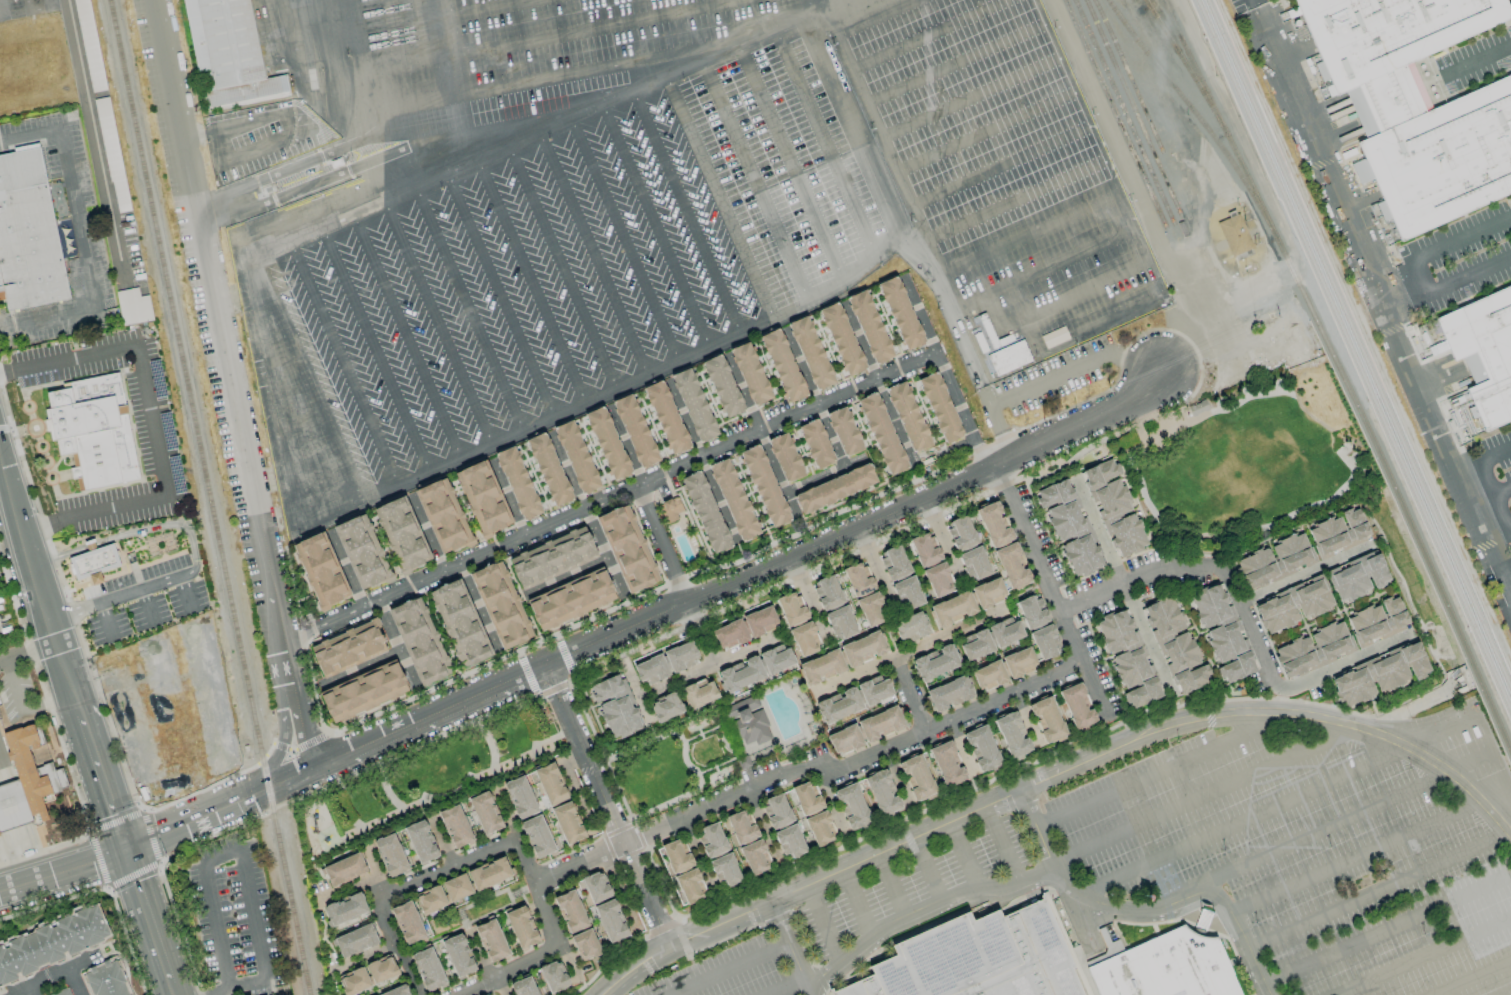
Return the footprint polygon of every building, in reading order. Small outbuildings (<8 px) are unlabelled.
[(90,93),(104,90),(88,0),(73,0),(90,93)] [(203,112),(181,0),(248,0),(263,79),(285,74),(289,95),(203,112)] [(1429,106),(1411,58),(1510,22),(1502,0),(1296,0),(1318,62),(1314,63),(1321,82),(1330,79),(1336,95),(1346,91),(1363,139),(1357,141),(1363,159),(1350,163),(1358,185),(1373,179),(1381,201),(1375,203),(1382,221),(1391,218),(1397,236),(1510,194),(1510,76),(1429,106)] [(110,97),(96,99),(115,213),(129,211),(110,97)] [(5,299),(0,300),(0,156),(41,148),(47,181),(55,219),(63,260),(72,300),(7,313),(5,299)] [(1231,257),(1253,248),(1236,209),(1227,213),(1228,217),(1216,223),(1231,257)] [(878,283),(903,351),(923,344),(898,275),(878,283)] [(1432,313),(1443,341),(1428,347),(1432,357),(1448,351),(1452,361),(1461,358),(1473,387),(1446,398),(1453,417),(1459,415),(1462,425),(1465,424),(1468,432),(1510,416),(1510,284),(1432,313)] [(116,290),(120,325),(152,321),(149,295),(139,296),(137,288),(116,290)] [(874,365),(894,356),(865,289),(845,298),(874,365)] [(845,377),(865,369),(839,302),(819,309),(845,377)] [(835,382),(807,315),(787,324),(815,391),(835,382)] [(1040,336),(1046,350),(1069,340),(1063,326),(1040,336)] [(760,336),(785,403),(806,396),(781,328),(760,336)] [(994,377),(1031,361),(1022,339),(985,355),(994,377)] [(771,399),(750,341),(730,349),(751,406),(771,399)] [(702,362),(724,418),(744,411),(722,354),(702,362)] [(692,367),(671,375),(697,443),(717,436),(692,367)] [(60,383),(118,371),(140,480),(78,492),(70,454),(59,456),(55,440),(50,442),(43,410),(49,409),(45,392),(61,389),(60,383)] [(916,380),(944,444),(964,436),(936,371),(916,380)] [(690,447),(664,379),(643,387),(670,455),(690,447)] [(888,387),(909,454),(929,447),(908,380),(888,387)] [(878,392),(858,399),(886,476),(906,469),(878,392)] [(659,461),(632,393),(612,401),(638,469),(659,461)] [(587,412),(609,481),(629,475),(607,405),(587,412)] [(862,449),(847,406),(827,413),(843,457),(862,449)] [(815,470),(835,462),(818,418),(798,426),(815,470)] [(601,487),(572,420),(553,428),(582,495),(601,487)] [(573,499),(546,432),(526,440),(553,507),(573,499)] [(804,475),(787,432),(767,440),(785,483),(804,475)] [(759,444),(739,452),(770,528),(790,520),(759,444)] [(496,452),(520,521),(540,514),(516,445),(496,452)] [(167,457),(175,494),(185,492),(178,455),(167,457)] [(757,536),(732,457),(711,464),(736,542),(757,536)] [(1080,471),(1116,558),(1148,545),(1133,511),(1133,512),(1118,476),(1120,475),(1113,458),(1080,471)] [(510,525),(489,460),(457,470),(479,541),(491,537),(490,532),(510,525)] [(877,484),(869,464),(793,493),(801,513),(877,484)] [(682,477),(710,555),(730,547),(702,470),(682,477)] [(415,490),(442,555),(473,543),(446,477),(415,490)] [(1104,566),(1068,478),(1033,492),(1040,510),(1044,509),(1058,544),(1059,543),(1073,578),(1104,566)] [(373,508),(399,574),(431,562),(406,495),(373,508)] [(682,511),(677,496),(658,503),(665,524),(678,519),(675,513),(682,511)] [(991,548),(1014,540),(1004,514),(1002,514),(997,500),(976,509),(991,548)] [(626,594),(658,582),(629,504),(597,516),(626,594)] [(1370,539),(1358,507),(1340,513),(1340,515),(1307,528),(1319,560),(1331,556),(1331,553),(1370,539)] [(359,592),(391,579),(366,513),(334,525),(359,592)] [(978,543),(966,514),(950,521),(957,537),(950,540),(955,552),(978,543)] [(596,556),(586,528),(508,555),(519,588),(531,583),(530,581),(557,572),(556,570),(596,556)] [(351,597),(324,531),(292,544),(319,610),(351,597)] [(909,539),(920,568),(941,560),(930,531),(909,539)] [(1315,564),(1303,531),(1268,544),(1269,547),(1236,559),(1247,590),(1315,564)] [(66,557),(86,551),(84,542),(92,540),(95,548),(113,543),(120,565),(98,571),(102,582),(93,585),(90,576),(74,581),(66,557)] [(1025,566),(1015,541),(993,550),(1010,591),(1032,582),(1025,566)] [(968,581),(990,572),(980,545),(958,554),(968,581)] [(879,552),(887,580),(909,574),(901,546),(879,552)] [(1326,570),(1338,603),(1362,594),(1361,591),(1371,587),(1372,588),(1389,581),(1378,551),(1326,570)] [(469,573),(501,651),(533,637),(502,560),(469,573)] [(922,570),(934,598),(950,592),(947,583),(952,581),(944,561),(922,570)] [(853,598),(875,590),(865,562),(843,570),(853,598)] [(539,631),(616,601),(604,568),(526,598),(539,631)] [(844,604),(834,574),(811,582),(821,611),(844,604)] [(924,603),(913,575),(891,584),(903,612),(924,603)] [(979,609),(1007,597),(998,577),(971,588),(979,609)] [(1256,671),(1231,604),(1227,606),(1218,583),(1189,594),(1202,630),(1203,630),(1216,666),(1217,666),(1223,683),(1256,671)] [(808,618),(795,590),(774,599),(788,627),(808,618)] [(855,600),(867,628),(883,621),(878,609),(884,607),(877,591),(855,600)] [(977,612),(969,591),(929,605),(938,628),(963,618),(963,617),(977,612)] [(1141,607),(1165,665),(1166,664),(1179,695),(1209,682),(1206,676),(1210,674),(1205,662),(1201,664),(1187,629),(1186,629),(1172,595),(1141,607)] [(1358,648),(1409,627),(1396,595),(1379,602),(1379,603),(1345,617),(1358,648)] [(388,609),(420,687),(446,676),(443,667),(448,665),(420,596),(388,609)] [(1033,601),(1031,596),(1016,601),(1026,630),(1048,623),(1041,599),(1033,601)] [(749,636),(778,626),(771,605),(742,616),(749,636)] [(834,640),(857,632),(847,605),(824,613),(834,640)] [(1160,698),(1129,608),(1095,620),(1107,656),(1110,655),(1122,691),(1128,709),(1160,698)] [(899,640),(908,636),(911,641),(930,632),(920,610),(892,624),(899,640)] [(995,648),(1022,638),(1015,616),(987,626),(995,648)] [(323,678),(387,651),(378,628),(381,627),(377,618),(310,647),(323,678)] [(748,641),(741,619),(712,628),(719,650),(748,641)] [(788,630),(800,656),(821,647),(810,620),(788,630)] [(1354,654),(1343,620),(1307,633),(1308,636),(1273,648),(1284,678),(1354,654)] [(1062,650),(1050,623),(1028,633),(1040,660),(1062,650)] [(967,661),(994,650),(985,628),(957,639),(967,661)] [(849,669),(887,651),(877,629),(839,647),(849,669)] [(686,665),(700,658),(691,639),(662,653),(671,672),(687,665),(686,665)] [(960,665),(950,643),(936,649),(911,660),(920,682),(960,665)] [(1328,674),(1338,702),(1345,700),(1347,705),(1377,695),(1376,693),(1412,681),(1411,680),(1429,674),(1419,643),(1328,674)] [(789,647),(782,650),(781,645),(759,653),(766,675),(795,665),(789,647)] [(1001,658),(1009,678),(1037,666),(1029,646),(1001,658)] [(806,686),(820,681),(819,680),(846,669),(837,648),(797,665),(806,686)] [(633,665),(640,686),(669,675),(661,654),(633,665)] [(765,677),(756,655),(741,661),(716,672),(725,694),(765,677)] [(1007,680),(998,659),(970,672),(980,692),(1007,680)] [(318,690),(331,723),(409,693),(396,661),(318,690)] [(642,728),(621,673),(587,686),(594,705),(597,703),(611,740),(642,728)] [(974,696),(964,674),(925,692),(935,713),(974,696)] [(856,684),(864,706),(893,695),(887,678),(881,681),(878,676),(856,684)] [(681,689),(689,710),(718,698),(710,677),(681,689)] [(1058,691),(1074,731),(1097,721),(1090,706),(1080,682),(1058,691)] [(863,708),(853,686),(839,692),(840,693),(815,703),(824,725),(863,708)] [(657,723),(683,711),(674,691),(648,703),(657,723)] [(772,739),(760,708),(755,695),(722,707),(727,721),(731,720),(740,746),(754,741),(755,745),(772,739)] [(1029,704),(1044,744),(1066,736),(1051,696),(1029,704)] [(905,727),(895,705),(856,721),(866,743),(881,737),(905,727)] [(1014,710),(993,720),(1010,760),(1032,750),(1014,710)] [(32,822),(0,833),(0,785),(18,779),(3,734),(32,724),(40,746),(27,751),(33,768),(50,762),(53,770),(61,768),(68,787),(61,790),(62,791),(53,794),(54,799),(42,803),(48,820),(33,825),(32,822)] [(863,744),(854,724),(826,735),(835,756),(863,744)] [(962,734),(969,749),(969,748),(980,774),(1002,764),(985,724),(962,734)] [(928,749),(945,788),(966,780),(950,740),(928,749)] [(898,762),(903,775),(909,773),(915,787),(910,789),(914,801),(936,793),(920,754),(898,762)] [(568,799),(553,762),(533,770),(548,806),(568,799)] [(863,778),(879,816),(902,807),(896,793),(895,793),(885,768),(863,778)] [(518,820),(538,811),(523,775),(502,784),(518,820)] [(812,797),(806,781),(791,788),(802,816),(824,807),(819,794),(812,797)] [(849,831),(871,823),(856,782),(833,791),(849,831)] [(482,835),(502,828),(489,791),(469,798),(482,835)] [(763,807),(770,829),(792,823),(783,793),(766,798),(768,805),(763,807)] [(566,846),(585,838),(570,801),(550,809),(566,846)] [(473,841),(458,804),(438,812),(453,850),(473,841)] [(736,845),(757,838),(747,808),(726,816),(736,845)] [(835,840),(827,811),(806,817),(814,846),(835,840)] [(555,850),(540,814),(520,822),(535,859),(555,850)] [(416,864),(437,857),(426,820),(405,826),(416,864)] [(707,859),(729,849),(717,823),(695,832),(707,859)] [(807,851),(795,823),(775,832),(787,860),(807,851)] [(409,870),(393,832),(373,841),(388,878),(409,870)] [(682,838),(661,845),(671,874),(692,867),(682,838)] [(772,867),(759,839),(738,848),(751,876),(772,867)] [(330,887),(367,872),(359,852),(322,867),(330,887)] [(742,880),(730,852),(708,862),(717,882),(723,880),(726,887),(742,880)] [(474,891),(512,877),(504,856),(467,870),(474,891)] [(674,876),(685,905),(706,897),(695,868),(674,876)] [(603,871),(581,878),(590,904),(612,896),(603,871)] [(472,893),(464,873),(441,882),(449,903),(472,893)] [(422,915),(447,904),(439,885),(414,896),(422,915)] [(588,926),(573,889),(553,898),(568,934),(588,926)] [(368,912),(360,892),(322,906),(330,927),(368,912)] [(593,907),(609,943),(629,935),(613,898),(593,907)] [(1043,898),(1086,994),(829,994),(828,993),(871,974),(867,966),(893,954),(889,944),(966,911),(970,920),(996,908),(1000,916),(1043,898)] [(405,946),(425,937),(411,900),(390,908),(405,946)] [(19,978),(19,977),(66,958),(65,955),(110,938),(96,904),(52,921),(53,923),(6,942),(7,943),(0,946),(0,986),(19,978)] [(539,941),(524,905),(504,913),(519,950),(539,941)] [(474,926),(488,963),(509,956),(495,919),(474,926)] [(333,939),(341,959),(379,943),(370,923),(333,939)] [(1216,936),(1242,994),(1097,994),(1085,968),(1183,925),(1189,931),(1198,935),(1207,937),(1216,936)] [(570,936),(580,962),(601,953),(590,928),(570,936)] [(441,941),(455,978),(476,970),(462,933),(441,941)] [(446,984),(431,946),(410,955),(426,993),(446,984)] [(373,985),(398,974),(390,954),(365,965),(373,985)] [(116,959),(84,970),(93,994),(130,994),(116,959)] [(538,968),(549,994),(569,986),(559,960),(538,968)] [(363,966),(337,976),(344,994),(349,994),(371,987),(363,966)] [(530,975),(509,984),(514,994),(538,994),(530,975)] [(379,994),(408,994),(405,985),(379,993),(379,994)]
